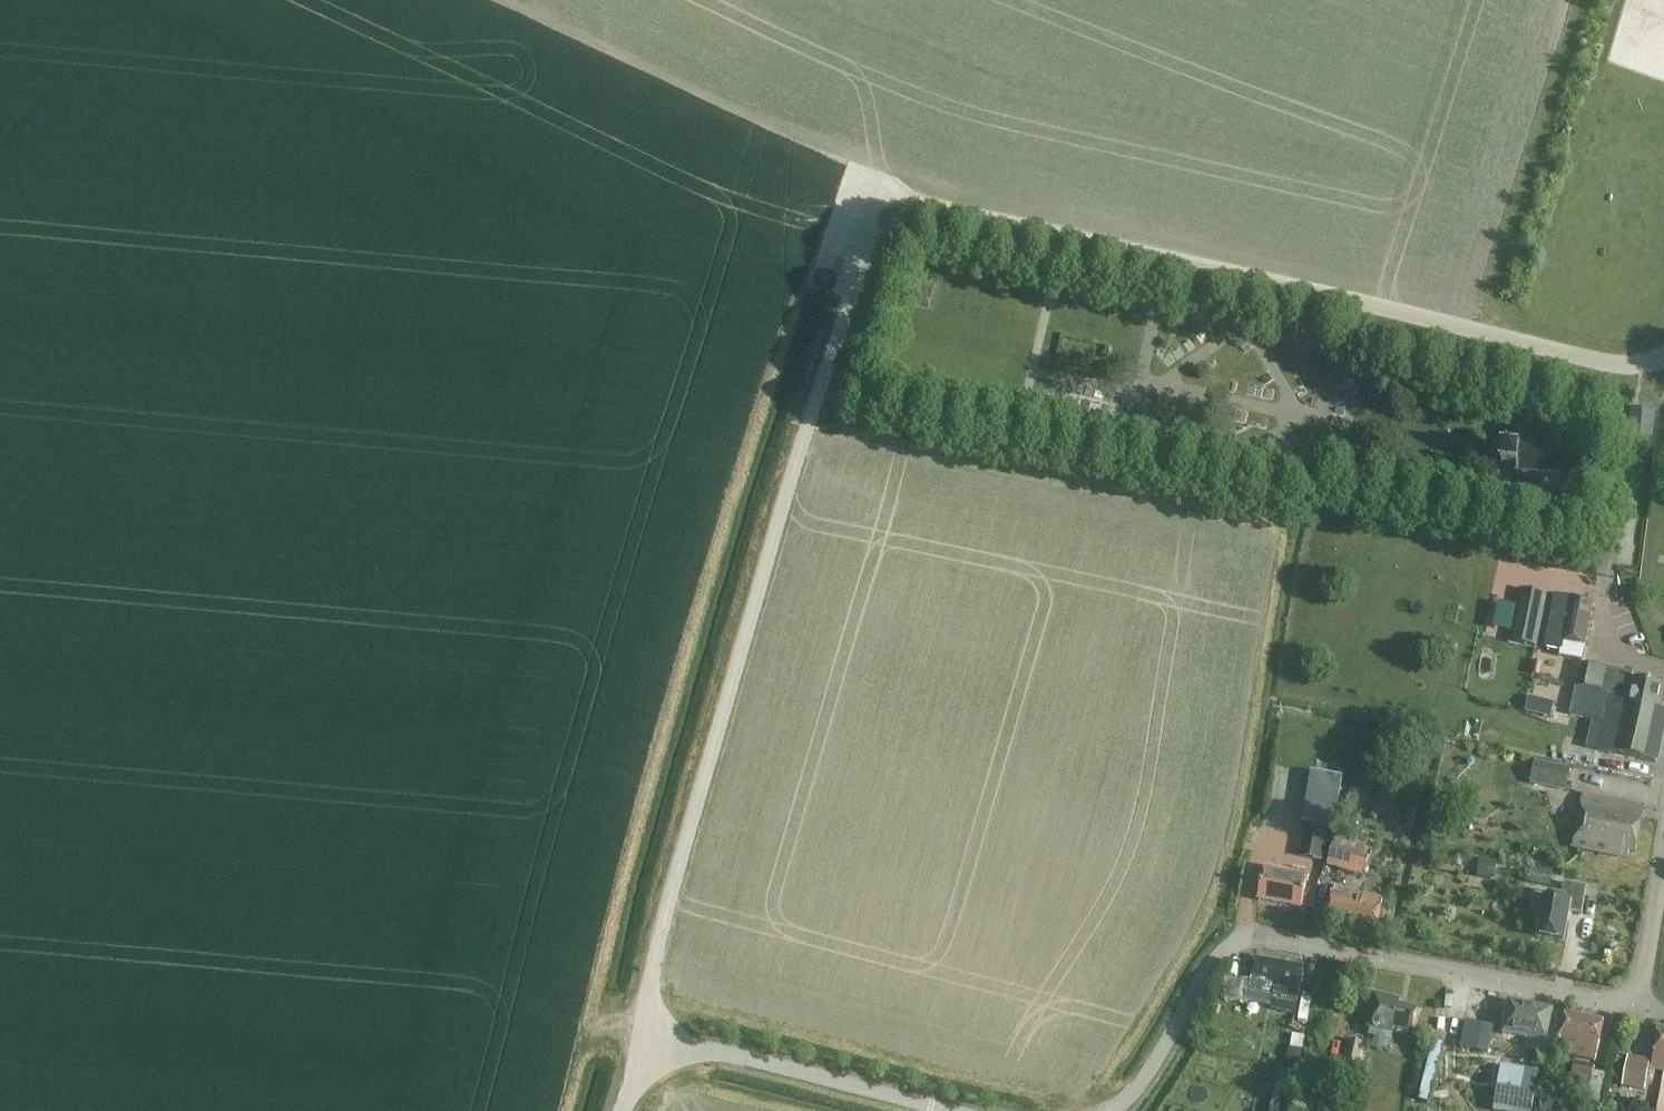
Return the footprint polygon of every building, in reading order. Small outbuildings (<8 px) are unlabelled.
[(1518,475),(1571,478),(1581,470),(1581,457),(1573,447),(1506,443),(1505,451),(1504,451),(1503,466),(1518,467),(1518,475)] [(1548,594),(1520,589),(1509,642),(1537,647),(1548,594)] [(1595,603),(1554,595),(1544,648),(1561,652),(1563,644),(1586,648),(1595,603)] [(1532,674),(1540,676),(1543,663),(1535,661),(1532,674)] [(1581,664),(1570,715),(1603,722),(1601,734),(1592,732),(1589,748),(1597,750),(1595,761),(1614,765),(1616,754),(1657,762),(1663,727),(1663,712),(1661,711),(1663,697),(1663,685),(1633,679),(1634,674),(1607,669),(1581,664)] [(1542,716),(1551,718),(1555,703),(1546,701),(1542,716)] [(1531,784),(1566,791),(1571,768),(1536,761),(1531,784)] [(1344,778),(1312,773),(1310,785),(1342,791),(1344,778)] [(1639,805),(1584,795),(1574,847),(1628,858),(1630,850),(1636,852),(1643,818),(1636,817),(1639,805)] [(1335,828),(1337,816),(1306,810),(1304,823),(1335,828)] [(1324,861),(1329,828),(1305,824),(1303,840),(1300,856),(1300,857),(1324,861)] [(1328,866),(1364,876),(1371,848),(1367,846),(1368,844),(1336,836),(1328,866)] [(1478,877),(1495,880),(1498,861),(1481,858),(1478,877)] [(1293,872),(1265,867),(1259,900),(1302,908),(1309,871),(1294,868),(1293,872)] [(1550,887),(1553,873),(1531,869),(1529,883),(1550,887)] [(1570,911),(1583,913),(1587,887),(1565,883),(1562,899),(1545,896),(1538,937),(1564,942),(1570,911)] [(1363,897),(1333,891),(1326,922),(1353,926),(1354,920),(1379,924),(1384,898),(1364,894),(1363,897)] [(1272,1007),(1297,1012),(1305,967),(1257,958),(1251,990),(1274,995),(1272,1007)] [(1375,993),(1367,1027),(1371,1028),(1395,1033),(1396,1029),(1414,1033),(1419,1010),(1401,1006),(1402,999),(1375,993)] [(1510,1001),(1503,1034),(1547,1043),(1554,1010),(1510,1001)] [(1605,1021),(1567,1012),(1560,1046),(1572,1049),(1571,1055),(1597,1061),(1605,1021)] [(1482,1052),(1487,1026),(1467,1022),(1462,1048),(1482,1052)] [(1660,1029),(1653,1069),(1663,1071),(1663,1029),(1660,1029)] [(1369,1043),(1351,1039),(1347,1061),(1364,1065),(1369,1043)] [(1288,1055),(1287,1063),(1301,1065),(1304,1050),(1296,1049),(1288,1055)] [(1652,1060),(1629,1056),(1624,1087),(1646,1091),(1652,1060)] [(1589,1094),(1594,1071),(1595,1065),(1576,1061),(1570,1090),(1589,1094)] [(1539,1072),(1503,1066),(1495,1110),(1532,1110),(1539,1072)] [(1589,1094),(1585,1110),(1600,1110),(1608,1074),(1594,1071),(1589,1094)]
